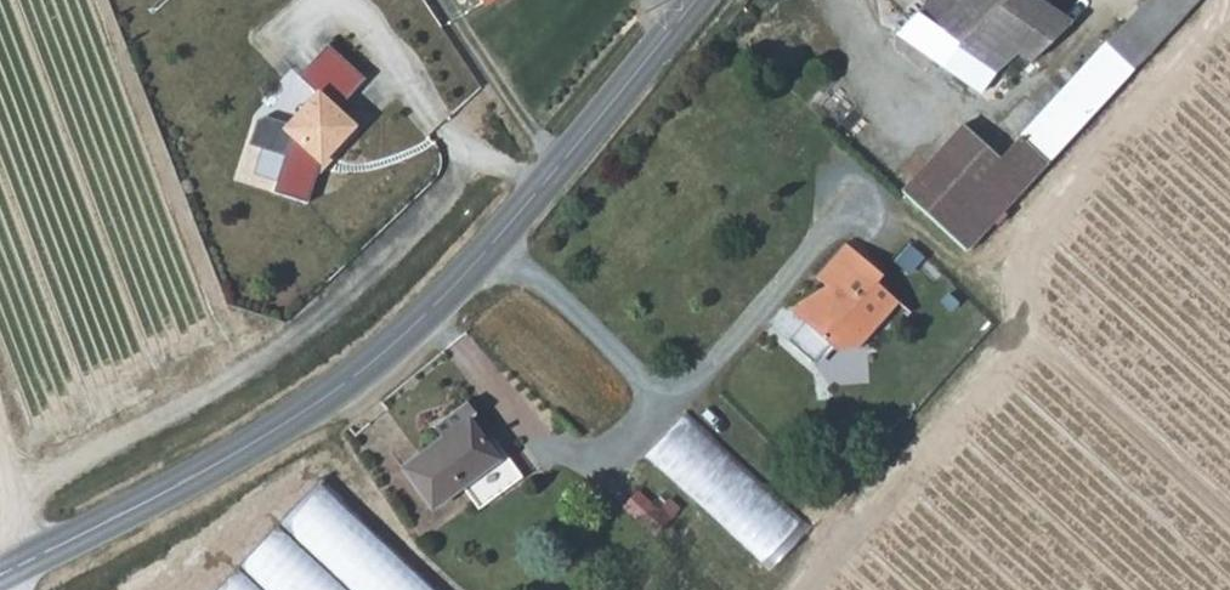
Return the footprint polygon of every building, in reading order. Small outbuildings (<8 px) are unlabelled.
[(489,17),(513,0),(476,0),(489,17)] [(1090,67),(1087,62),(993,162),(953,129),(893,195),(964,254),(1194,0),(1180,0),(1106,56),(1090,67)] [(973,93),(1016,51),(1029,63),(1063,33),(1072,42),(1079,34),(1034,0),(928,0),(895,26),(973,93)] [(1106,56),(1180,0),(1157,0),(1098,50),(1106,56)] [(306,205),(367,125),(344,108),(370,73),(332,44),(307,78),(320,88),(286,133),(271,121),(243,157),(306,205)] [(841,249),(810,283),(819,291),(825,296),(831,301),(860,267),(841,249)] [(825,296),(796,329),(828,357),(855,357),(896,310),(872,289),(878,282),(860,267),(831,301),(825,296)] [(796,329),(825,296),(819,291),(815,294),(800,307),(782,317),(796,329)] [(445,441),(473,425),(486,417),(477,402),(436,427),(445,441)] [(653,454),(774,565),(814,523),(693,411),(653,454)] [(473,425),(445,441),(404,467),(429,506),(473,480),(497,464),(484,446),(486,444),(472,430),(475,427),(473,425)] [(497,464),(473,480),(490,508),(531,483),(500,435),(486,444),(484,446),(497,464)] [(666,535),(684,511),(647,483),(629,508),(666,535)] [(322,486),(226,589),(434,589),(322,486)]
